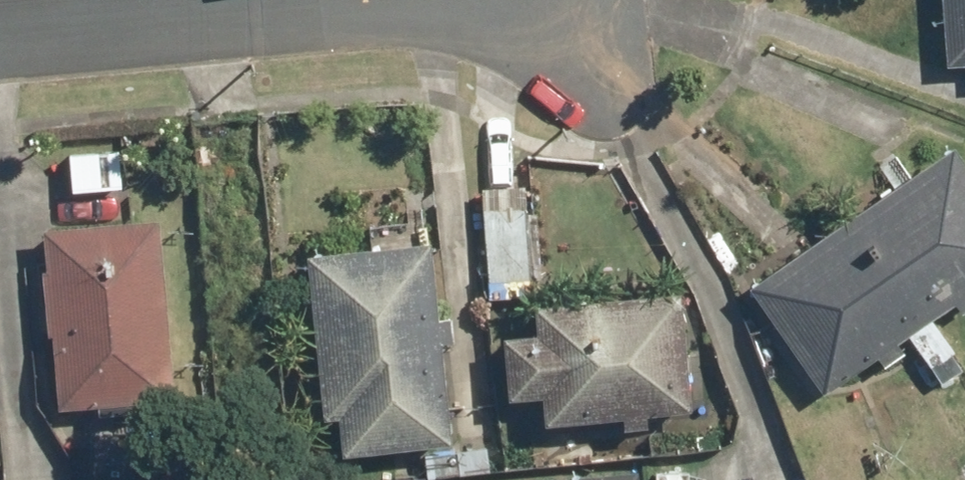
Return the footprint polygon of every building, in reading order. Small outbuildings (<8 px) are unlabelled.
[(940,62),(964,61),(964,0),(937,0),(940,62)] [(816,393),(964,291),(964,166),(950,144),(742,285),(816,393)] [(476,174),(484,281),(530,278),(523,170),(476,174)] [(41,225),(55,408),(171,399),(157,216),(41,225)] [(302,255),(320,418),(334,416),(338,452),(447,441),(426,242),(302,255)] [(536,396),(538,423),(684,411),(675,292),(528,304),(530,331),(499,333),(504,398),(536,396)] [(634,471),(531,479),(635,479),(634,471)]
